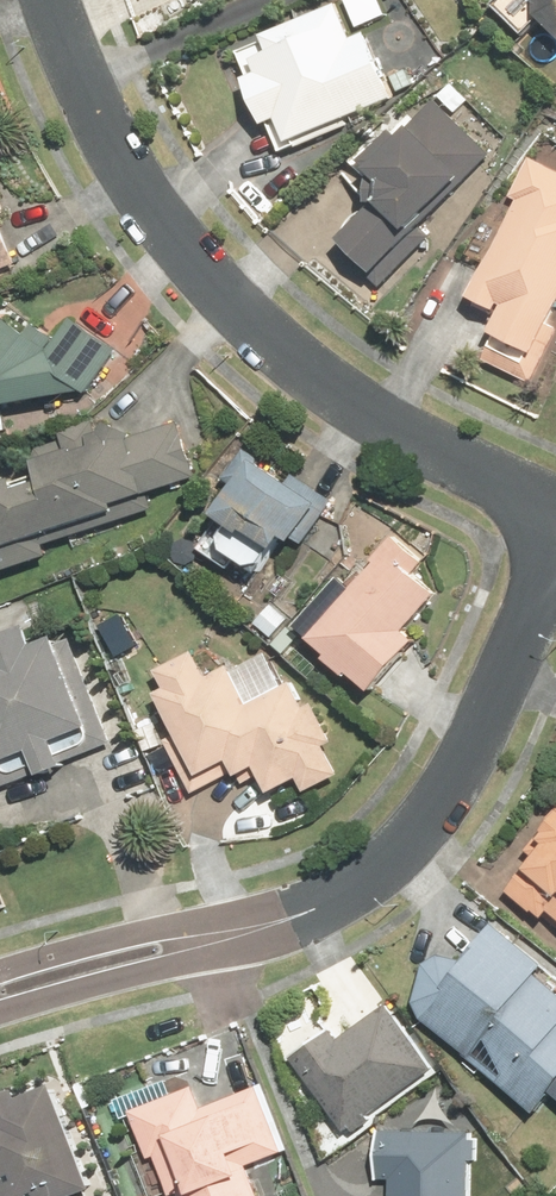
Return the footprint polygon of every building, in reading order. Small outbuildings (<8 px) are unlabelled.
[(555,36),(555,0),(499,0),(493,7),(524,35),(538,20),(555,36)] [(335,5),(237,45),(278,145),(392,99),(365,33),(349,40),(335,5)] [(338,241),(382,285),(429,238),(418,227),(489,157),(431,98),(350,178),(376,204),(338,241)] [(534,358),(555,312),(555,171),(532,159),(464,298),(499,315),(488,336),(534,358)] [(17,257),(0,215),(0,264),(17,257)] [(59,339),(33,322),(26,331),(0,314),(0,403),(87,389),(116,347),(73,317),(59,339)] [(50,553),(46,540),(153,506),(148,492),(196,476),(179,422),(136,435),(98,417),(62,429),(68,448),(34,459),(37,467),(0,479),(0,569),(50,553)] [(254,448),(214,511),(275,549),(285,533),(302,543),(331,497),(254,448)] [(396,538),(310,635),(370,688),(415,638),(406,630),(438,594),(413,572),(423,561),(396,538)] [(28,750),(38,775),(63,765),(53,740),(92,725),(54,632),(30,642),(23,623),(0,633),(0,762),(28,750)] [(166,687),(154,692),(176,733),(166,738),(195,792),(253,762),(269,791),(297,777),(306,793),(340,775),(325,746),(334,741),(312,700),(303,705),(291,681),(249,703),(224,656),(201,668),(192,651),(157,670),(166,687)] [(555,924),(555,810),(500,881),(555,924)] [(537,1108),(550,1092),(555,1097),(555,977),(488,923),(459,958),(446,948),(403,1002),(537,1108)] [(331,1026),(290,1056),(348,1135),(437,1070),(387,1002),(339,1037),(331,1026)] [(48,1082),(0,1102),(0,1195),(95,1195),(48,1082)] [(180,1195),(258,1195),(246,1166),(283,1152),(256,1085),(202,1106),(193,1084),(128,1109),(147,1157),(162,1151),(180,1195)] [(470,1133),(379,1132),(379,1177),(391,1177),(391,1195),(470,1195),(470,1133)]
